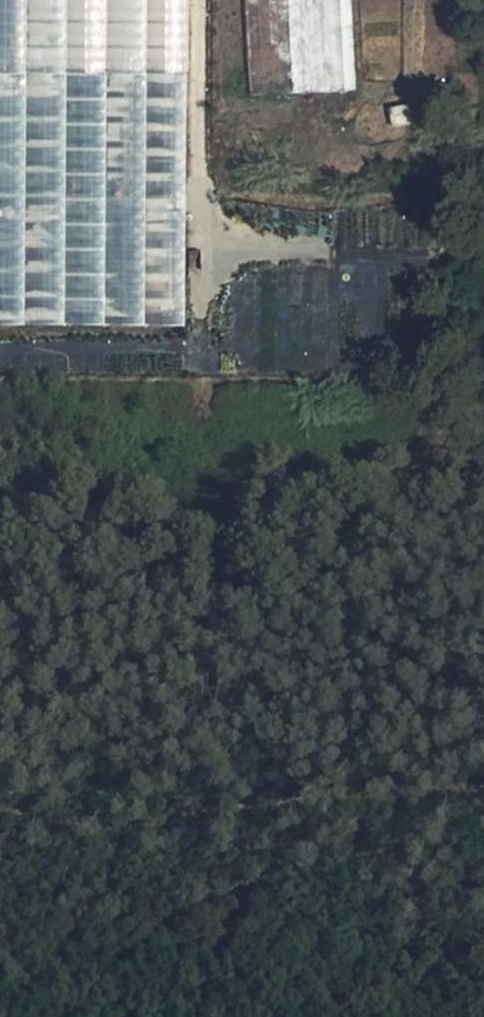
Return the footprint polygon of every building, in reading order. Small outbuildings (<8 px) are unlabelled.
[(189,319),(193,0),(0,0),(0,316),(189,319)] [(352,0),(250,0),(253,92),(355,88),(352,0)]
